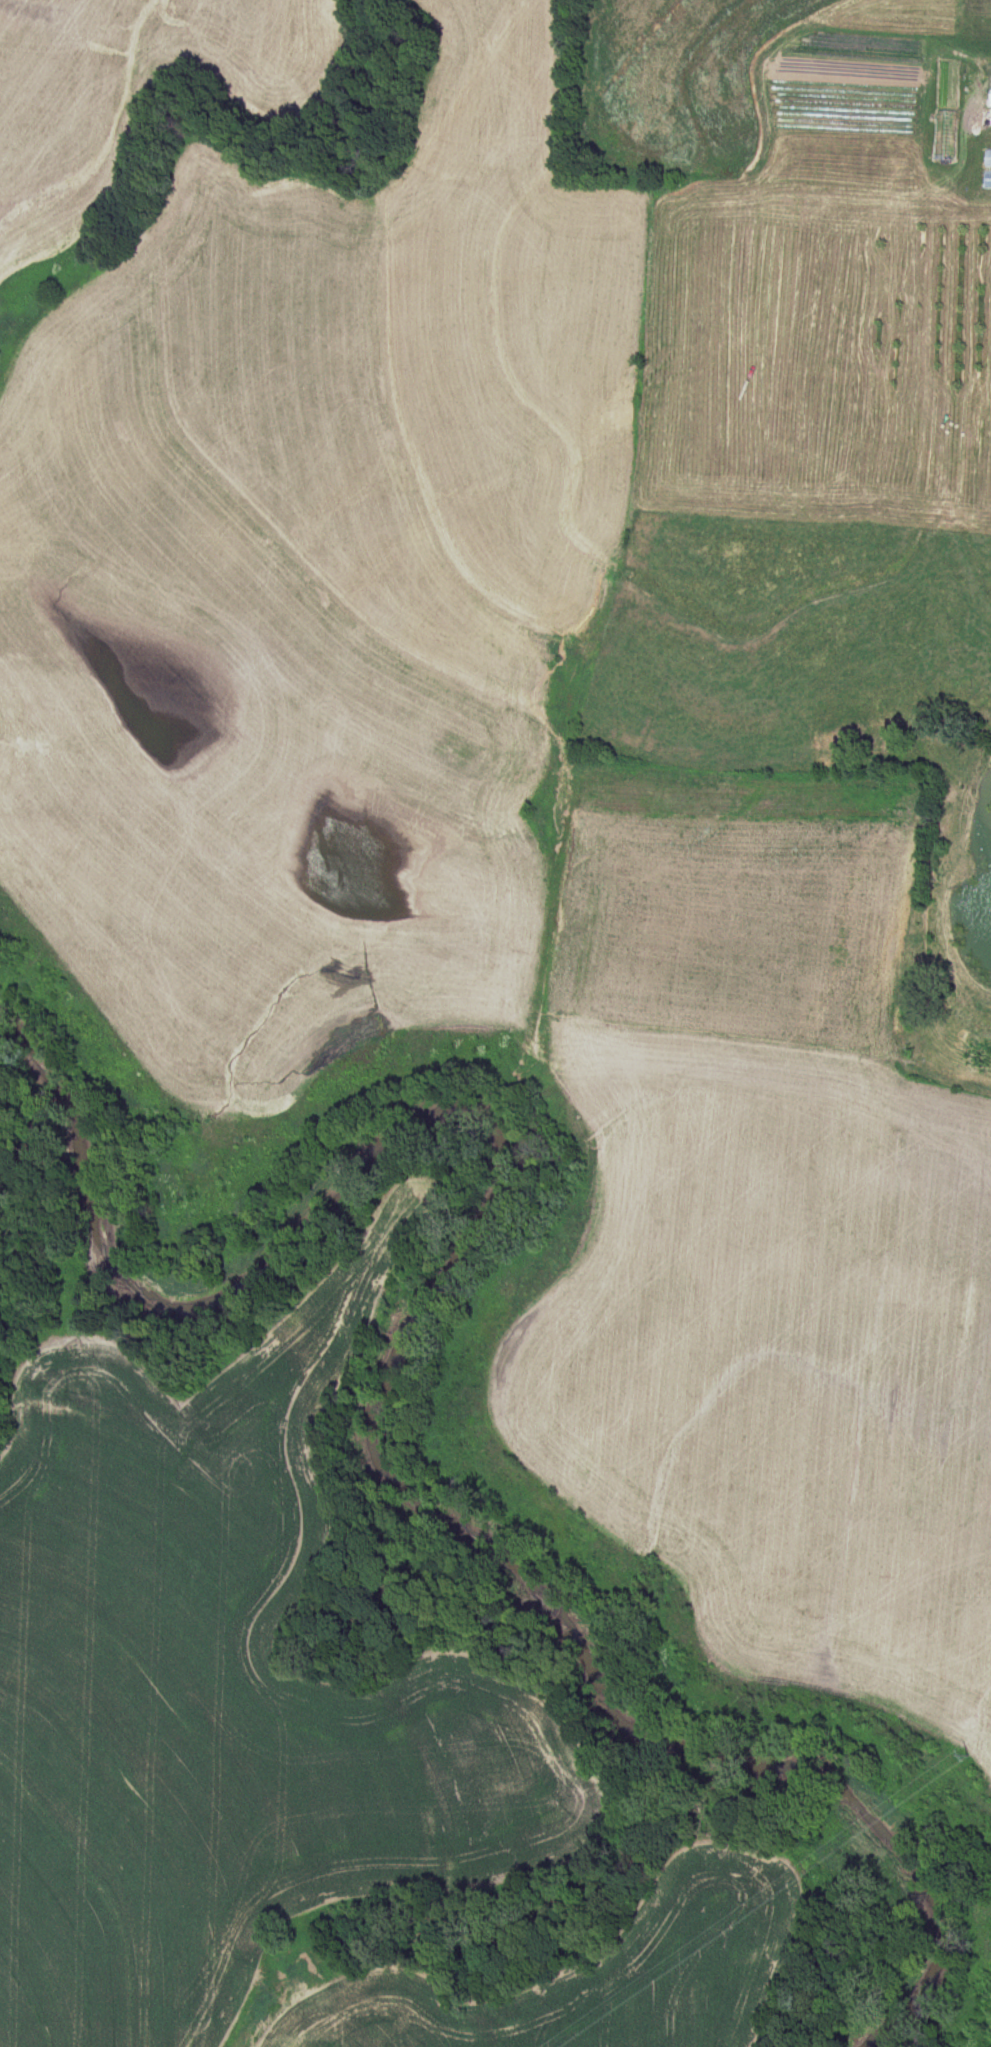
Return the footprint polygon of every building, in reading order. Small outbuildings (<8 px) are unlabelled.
[(982,150),(982,167),(990,167),(990,150),(982,150)] [(982,170),(982,188),(990,188),(990,170),(982,170)]
